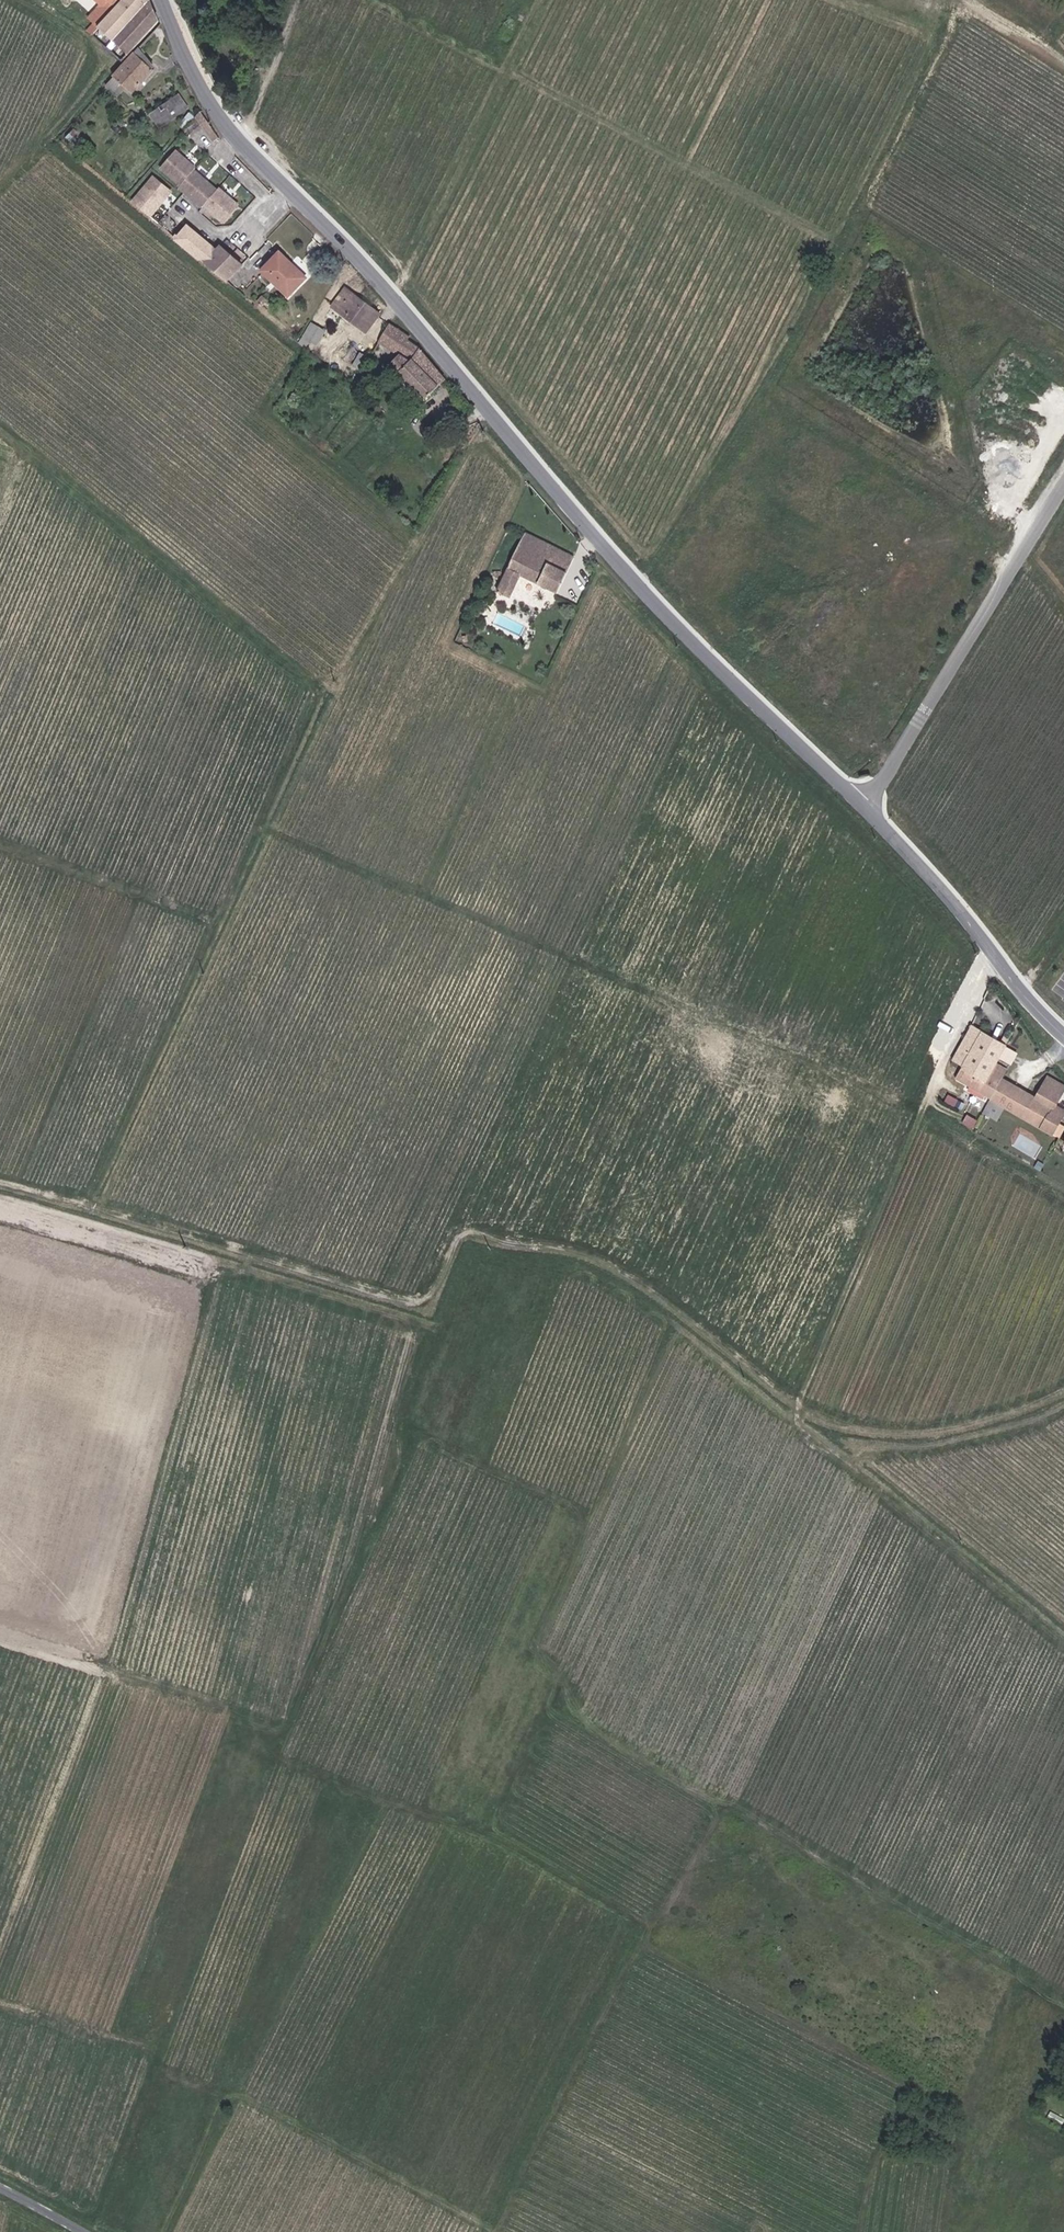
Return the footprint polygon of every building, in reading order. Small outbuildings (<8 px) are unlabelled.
[(106,48),(150,0),(122,0),(109,13),(96,28),(91,34),(106,48)] [(105,9),(109,13),(122,0),(95,0),(105,9)] [(106,48),(121,62),(159,21),(150,0),(106,48)] [(91,24),(96,28),(109,13),(105,9),(91,24)] [(86,30),(91,34),(96,28),(91,24),(86,30)] [(142,60),(119,83),(132,96),(137,101),(160,79),(142,60)] [(119,83),(109,92),(122,107),(132,96),(119,83)] [(188,103),(183,95),(157,112),(161,121),(188,103)] [(205,115),(200,119),(212,142),(218,139),(205,115)] [(203,206),(220,224),(236,208),(218,190),(216,192),(194,170),(196,168),(178,150),(162,166),(181,184),(179,186),(201,208),(203,206)] [(168,193),(151,178),(130,202),(147,217),(168,193)] [(185,227),(173,241),(222,283),(239,264),(218,246),(213,251),(185,227)] [(286,297),(303,279),(280,254),(262,271),(286,297)] [(369,335),(381,315),(351,295),(348,301),(341,297),(334,311),(369,335)] [(424,410),(447,392),(394,323),(380,345),(400,365),(394,371),(424,410)] [(309,325),(296,344),(304,350),(317,330),(309,325)] [(317,330),(304,350),(310,354),(323,333),(317,330)] [(370,357),(362,352),(353,367),(360,373),(370,357)] [(497,601),(508,606),(519,582),(559,601),(576,565),(524,543),(497,601)] [(1063,1119),(1053,1111),(1063,1094),(1046,1084),(1032,1104),(1000,1085),(1005,1076),(993,1070),(1003,1053),(971,1033),(951,1066),(961,1072),(954,1083),(1048,1139),(1063,1119)]
